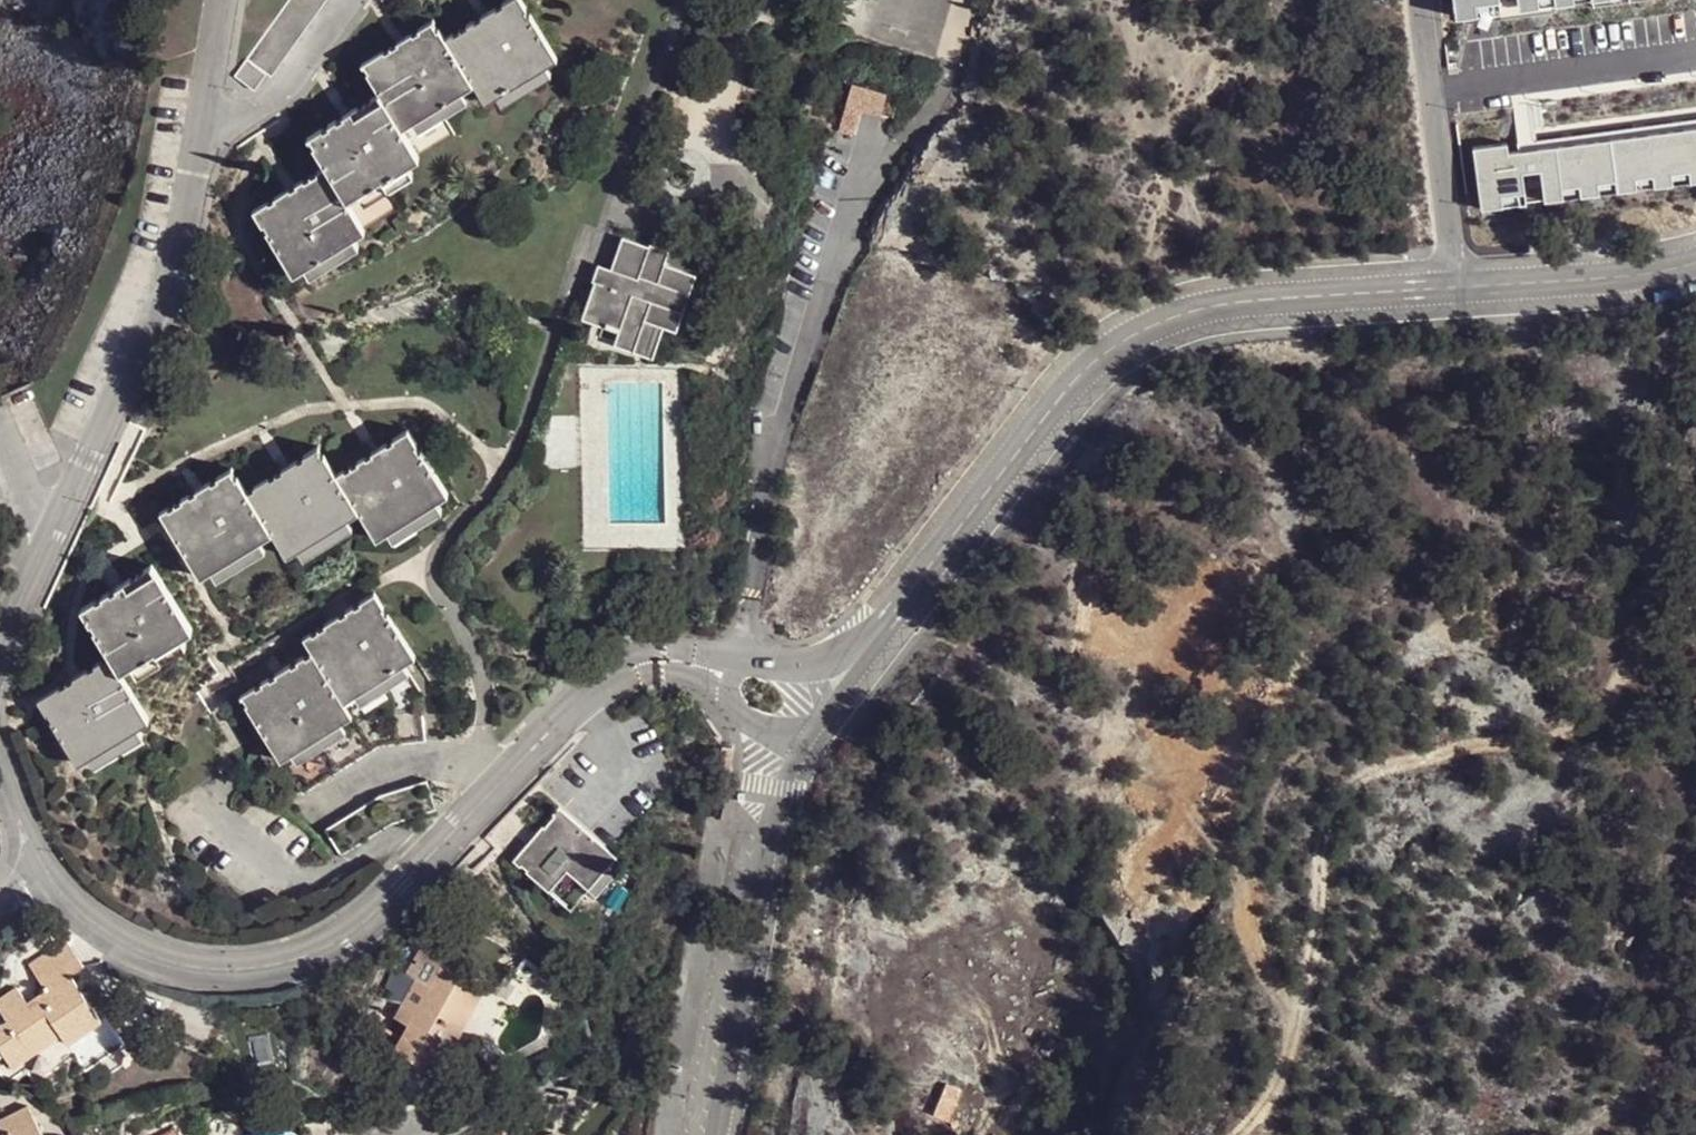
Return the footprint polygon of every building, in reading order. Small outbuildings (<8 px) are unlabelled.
[(247,58),(265,72),(270,75),(324,0),(288,0),(247,58)] [(545,64),(556,57),(530,14),(527,16),(523,9),(526,7),(522,0),(505,0),(501,2),(502,4),(497,7),(496,6),(480,16),(481,18),(474,22),(474,21),(466,25),(468,28),(454,36),(453,33),(444,37),(438,28),(436,30),(431,22),(434,21),(433,19),(418,28),(420,31),(413,34),(412,32),(397,41),(398,43),(383,53),(382,50),(361,64),(363,66),(364,65),(369,71),(367,72),(383,99),(355,116),(351,109),(342,115),(344,116),(337,121),(336,119),(328,123),(329,126),(322,129),(321,127),(307,137),(309,140),(311,139),(315,145),(313,146),(324,165),(317,170),(318,172),(304,181),(303,180),(295,184),(297,187),(290,189),(289,187),(274,198),(274,200),(268,204),(267,202),(252,210),(262,225),(265,223),(269,231),(267,233),(292,274),(304,266),(352,237),(400,207),(388,188),(364,202),(358,192),(407,163),(455,135),(443,114),(418,130),(412,120),(462,90),(473,82),(484,101),(495,94),(545,64)] [(1458,25),(1627,0),(1455,0),(1458,25)] [(265,72),(247,58),(234,76),(254,89),(265,72)] [(551,73),(545,64),(495,94),(501,103),(551,73)] [(840,134),(855,136),(858,113),(881,116),(885,89),(847,84),(840,134)] [(467,99),(462,90),(412,120),(418,130),(443,114),(467,99)] [(1472,152),(1481,215),(1695,184),(1695,130),(1510,156),(1509,147),(1472,152)] [(413,173),(407,163),(358,192),(364,202),(388,188),(413,173)] [(357,245),(352,237),(304,266),(309,274),(357,245)] [(645,256),(649,247),(622,238),(610,270),(604,286),(594,283),(581,318),(618,332),(655,345),(662,326),(683,271),(665,263),(645,256)] [(649,245),(649,247),(645,256),(665,263),(669,251),(649,245)] [(591,282),(594,283),(604,286),(610,270),(597,265),(591,282)] [(695,274),(683,271),(662,326),(676,331),(695,274)] [(651,358),(655,345),(618,332),(613,345),(651,358)] [(388,530),(436,499),(448,492),(421,450),(419,451),(415,444),(416,443),(408,429),(393,439),(394,441),(388,444),(386,443),(372,452),(373,454),(366,458),(365,456),(357,461),(358,463),(345,471),(344,470),(337,474),(324,455),(321,456),(317,450),(319,448),(318,446),(303,456),(304,457),(298,461),(297,460),(282,469),(282,471),(269,479),(268,477),(253,487),(254,489),(248,493),(236,477),(235,478),(231,471),(232,470),(231,467),(217,477),(218,479),(211,483),(209,481),(199,488),(195,491),(197,492),(189,496),(188,495),(181,500),(182,502),(169,510),(167,508),(160,513),(200,575),(210,568),(260,537),(271,530),(287,554),(298,548),(346,517),(359,509),(376,537),(388,530)] [(442,509),(436,499),(388,530),(394,540),(442,509)] [(352,526),(346,517),(298,548),(304,557),(352,526)] [(265,547),(260,537),(210,568),(216,578),(265,547)] [(131,664),(180,634),(191,627),(155,570),(127,588),(124,582),(116,587),(116,589),(110,592),(109,591),(100,596),(101,597),(95,601),(94,600),(80,610),(89,623),(91,621),(96,629),(94,631),(110,656),(102,660),(101,659),(94,663),(94,665),(87,669),(86,668),(72,677),(74,678),(60,687),(59,685),(37,699),(46,713),(48,712),(53,720),(50,721),(77,763),(88,756),(137,725),(149,718),(119,671),(131,664)] [(354,694),(402,664),(414,657),(387,614),(385,615),(381,608),(383,607),(374,593),(360,602),(361,604),(354,608),(352,606),(345,612),(346,613),(340,618),(338,616),(324,626),(325,627),(311,635),(310,633),(303,638),(312,654),(305,658),(303,656),(297,660),(298,662),(291,667),(290,665),(275,674),(277,676),(270,681),(268,679),(261,683),(262,685),(255,690),(254,688),(239,698),(241,700),(243,699),(248,705),(244,708),(279,761),(292,752),(339,722),(350,714),(343,702),(354,694)] [(186,644),(180,634),(131,664),(137,673),(186,644)] [(407,672),(402,664),(354,694),(359,703),(407,672)] [(345,730),(298,761),(285,770),(301,794),(378,745),(425,741),(421,710),(371,715),(345,730)] [(292,752),(298,761),(345,730),(339,722),(292,752)] [(143,734),(137,725),(88,756),(94,764),(143,734)] [(722,745),(721,766),(730,767),(731,746),(722,745)] [(541,846),(532,838),(514,859),(520,865),(522,863),(529,869),(527,871),(549,890),(568,870),(588,887),(609,864),(616,856),(560,807),(552,814),(555,815),(544,827),(542,826),(539,830),(547,838),(541,846)] [(539,830),(532,838),(541,846),(547,838),(539,830)] [(617,872),(609,864),(588,887),(597,894),(617,872)] [(62,1032),(70,1043),(102,1020),(69,974),(83,964),(65,939),(29,964),(46,988),(38,994),(45,1005),(33,1012),(26,1002),(16,986),(0,998),(0,1010),(7,1019),(0,1024),(0,1048),(12,1066),(49,1041),(44,1033),(56,1024),(62,1032)] [(429,983),(439,965),(443,957),(421,945),(406,973),(416,979),(417,977),(429,983)] [(475,986),(439,965),(429,983),(417,977),(416,979),(394,1017),(407,1025),(394,1048),(437,1072),(463,1028),(454,1024),(475,986)] [(484,990),(475,986),(454,1024),(463,1028),(484,990)] [(38,994),(26,1002),(33,1012),(45,1005),(38,994)] [(49,1041),(62,1032),(56,1024),(44,1033),(49,1041)] [(26,1104),(0,1119),(0,1128),(3,1133),(4,1134),(42,1134),(26,1104)]
